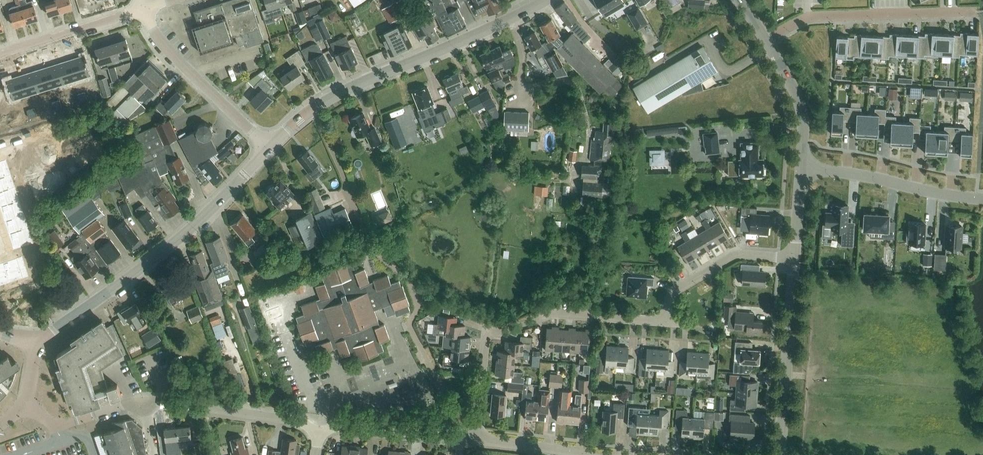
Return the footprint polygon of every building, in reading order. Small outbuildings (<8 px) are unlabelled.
[(26,23),(19,0),(15,0),(17,6),(11,8),(10,9),(9,10),(10,11),(14,26),(26,23)] [(26,23),(38,19),(34,6),(32,1),(26,3),(25,0),(19,0),(26,23)] [(47,2),(45,3),(49,15),(61,12),(57,0),(46,0),(47,2)] [(61,12),(72,8),(70,0),(57,0),(61,12)] [(230,37),(235,35),(238,45),(244,43),(245,47),(264,41),(250,0),(227,0),(194,11),(199,27),(195,28),(202,49),(231,40),(230,37)] [(279,0),(265,0),(267,8),(261,10),(265,23),(274,20),(273,17),(283,14),(280,5),(279,0)] [(280,5),(289,2),(292,11),(296,10),(293,0),(292,0),(279,0),(280,5)] [(432,16),(436,14),(447,35),(466,25),(458,8),(460,7),(457,1),(452,3),(451,0),(424,0),(432,16)] [(480,13),(486,10),(489,14),(501,8),(497,0),(473,0),(480,13)] [(623,0),(594,0),(602,13),(623,0)] [(680,0),(662,0),(667,9),(681,1),(680,0)] [(380,35),(383,40),(382,42),(384,46),(386,47),(390,56),(412,45),(402,25),(400,26),(397,19),(402,16),(394,2),(382,9),(385,15),(390,23),(392,22),(395,28),(380,35)] [(580,27),(574,20),(577,18),(564,2),(555,8),(568,26),(574,32),(580,27)] [(308,8),(311,15),(323,10),(320,4),(308,8)] [(639,5),(627,12),(637,29),(649,22),(639,5)] [(295,13),(299,24),(307,22),(303,10),(295,13)] [(332,21),(340,18),(336,10),(328,13),(332,21)] [(315,22),(318,29),(319,29),(323,39),(330,36),(320,14),(313,17),(315,22)] [(428,43),(439,37),(433,27),(435,26),(428,14),(409,25),(419,41),(425,37),(428,43)] [(601,92),(604,88),(611,95),(623,84),(572,33),(564,41),(558,36),(561,35),(551,18),(540,25),(549,41),(551,40),(558,47),(557,48),(601,92)] [(311,32),(318,29),(315,22),(308,25),(311,32)] [(532,51),(534,49),(539,58),(546,54),(548,57),(545,58),(552,71),(553,70),(556,77),(568,75),(556,53),(551,55),(544,43),(541,45),(535,32),(525,37),(532,51)] [(960,35),(960,54),(977,55),(978,33),(960,32),(960,35)] [(941,56),(942,34),(925,33),(925,36),(924,55),(941,56)] [(870,57),(872,35),(854,34),(854,37),(854,56),(870,57)] [(889,36),(889,56),(906,57),(907,35),(889,34),(889,36)] [(960,35),(942,34),(941,56),(959,57),(960,54),(960,35)] [(889,36),(872,35),(870,57),(889,58),(889,56),(889,36)] [(906,57),(924,58),(924,55),(925,36),(907,35),(906,57)] [(358,63),(351,48),(345,36),(330,43),(342,70),(358,63)] [(835,58),(853,59),(854,56),(854,37),(836,36),(835,58)] [(101,69),(108,67),(112,82),(110,82),(112,87),(122,84),(121,79),(119,80),(115,65),(132,60),(126,39),(95,49),(101,69)] [(301,50),(304,56),(307,62),(309,61),(320,80),(333,74),(318,45),(316,44),(314,44),(311,44),(301,50)] [(490,50),(499,70),(504,67),(502,62),(507,59),(514,56),(510,48),(503,51),(500,46),(490,50)] [(648,112),(680,93),(681,95),(702,90),(701,81),(717,71),(703,46),(633,88),(648,112)] [(487,68),(489,67),(491,71),(488,72),(493,82),(502,78),(499,70),(490,50),(480,55),(487,68)] [(298,68),(305,63),(297,51),(286,58),(293,68),(281,77),(289,88),(304,77),(298,68)] [(84,58),(71,62),(77,82),(90,78),(84,58)] [(609,68),(616,75),(626,65),(618,58),(609,68)] [(113,111),(110,114),(121,124),(147,109),(140,102),(152,89),(155,91),(166,80),(150,63),(146,60),(122,84),(104,103),(113,111)] [(71,62),(58,66),(65,86),(77,82),(71,62)] [(58,66),(46,70),(52,90),(65,86),(58,66)] [(46,70),(33,74),(39,94),(52,90),(46,70)] [(446,75),(444,77),(445,78),(443,79),(448,91),(449,90),(452,96),(460,93),(461,95),(469,91),(467,86),(464,87),(458,72),(449,76),(449,75),(446,75)] [(33,74),(21,78),(27,98),(39,94),(33,74)] [(505,82),(511,80),(508,74),(503,77),(505,82)] [(97,80),(103,97),(111,95),(106,77),(101,79),(97,80)] [(261,111),(273,99),(265,92),(271,86),(262,77),(253,86),(258,92),(250,100),(261,111)] [(21,78),(7,82),(14,102),(27,98),(21,78)] [(421,107),(429,128),(440,123),(433,103),(434,103),(428,87),(413,92),(419,108),(421,107)] [(897,89),(889,89),(888,99),(896,100),(897,89)] [(177,90),(166,103),(162,99),(155,106),(164,115),(169,109),(173,112),(186,98),(177,90)] [(495,104),(488,91),(480,95),(487,108),(495,104)] [(955,92),(945,91),(944,100),(954,100),(955,92)] [(468,101),(473,112),(478,110),(481,114),(486,112),(479,96),(468,101)] [(849,121),(850,107),(840,106),(839,112),(832,111),(831,133),(842,134),(843,121),(849,121)] [(448,107),(442,109),(445,120),(451,118),(448,107)] [(861,107),(850,107),(849,121),(856,122),(855,135),(866,136),(868,113),(861,113),(861,107)] [(884,123),(886,116),(886,109),(875,108),(874,114),(868,113),(866,136),(877,136),(878,123),(884,123)] [(529,112),(505,111),(504,130),(510,130),(510,135),(519,135),(519,130),(528,131),(529,112)] [(351,133),(351,134),(352,134),(352,135),(353,136),(355,136),(356,136),(357,135),(357,136),(365,133),(371,146),(381,141),(375,127),(370,129),(363,113),(350,119),(354,128),(353,129),(352,129),(352,130),(351,130),(351,131),(351,132),(351,133)] [(886,116),(884,123),(884,130),(891,130),(890,144),(901,144),(902,122),(896,122),(896,116),(886,116)] [(919,132),(920,125),(921,118),(909,117),(909,123),(902,122),(901,144),(912,145),(913,132),(919,132)] [(97,119),(96,119),(91,139),(91,140),(91,139),(99,141),(99,142),(100,142),(106,121),(105,121),(105,122),(97,119)] [(128,137),(136,146),(131,150),(136,157),(141,163),(153,158),(157,168),(165,164),(167,169),(170,168),(177,184),(189,178),(183,163),(180,164),(177,158),(169,141),(177,137),(170,119),(128,137)] [(180,139),(193,165),(207,157),(217,152),(210,139),(214,133),(212,126),(205,122),(199,125),(195,130),(187,135),(185,131),(179,135),(181,138),(180,139)] [(597,131),(596,139),(591,139),(590,159),(595,160),(594,166),(583,165),(582,178),(597,179),(598,167),(601,168),(602,160),(610,160),(611,144),(614,145),(614,137),(614,132),(612,131),(613,123),(605,122),(604,131),(597,131)] [(399,124),(387,129),(395,147),(407,143),(399,124)] [(678,126),(679,132),(679,134),(687,133),(687,125),(678,126)] [(920,125),(919,132),(918,139),(925,139),(925,153),(936,153),(937,131),(930,131),(931,125),(920,125)] [(937,131),(936,153),(947,154),(948,141),(954,141),(955,127),(944,126),(944,132),(937,131)] [(75,127),(74,127),(74,149),(75,149),(75,148),(83,148),(83,149),(84,149),(84,127),(83,127),(83,128),(75,128),(75,127)] [(955,127),(954,141),(961,142),(960,155),(971,156),(973,133),(966,133),(966,127),(955,127)] [(703,133),(706,154),(720,152),(718,131),(703,133)] [(54,137),(60,158),(61,157),(69,154),(69,155),(70,155),(63,134),(62,134),(62,135),(54,137)] [(114,142),(95,151),(95,152),(96,152),(99,159),(99,160),(118,151),(118,150),(118,151),(114,143),(115,143),(114,142)] [(739,176),(763,176),(763,159),(758,159),(758,143),(741,143),(741,159),(739,159),(739,160),(728,161),(729,175),(739,175),(739,176)] [(226,146),(216,154),(221,159),(230,152),(226,146)] [(319,175),(324,171),(313,157),(308,150),(298,158),(309,172),(313,168),(319,175)] [(652,152),(652,162),(662,162),(662,152),(652,152)] [(87,156),(70,171),(71,171),(77,177),(76,178),(77,178),(93,164),(93,163),(92,164),(86,157),(87,157),(87,156)] [(139,184),(165,219),(169,216),(170,216),(180,208),(175,201),(177,199),(171,191),(170,191),(163,181),(162,182),(159,175),(168,171),(167,169),(165,164),(157,168),(153,158),(141,163),(136,157),(117,173),(126,194),(139,184)] [(207,157),(193,165),(191,166),(198,175),(204,185),(211,179),(214,183),(223,175),(219,171),(220,170),(210,157),(208,159),(207,157)] [(0,160),(0,177),(9,174),(5,159),(0,160)] [(0,177),(0,191),(13,187),(9,174),(0,177)] [(82,237),(89,246),(104,265),(121,253),(105,231),(106,230),(98,218),(104,213),(93,198),(101,192),(100,191),(101,184),(98,180),(85,189),(87,191),(62,210),(82,237)] [(287,203),(295,195),(280,180),(274,186),(273,187),(272,186),(268,190),(269,192),(268,193),(275,200),(274,201),(275,201),(274,203),(278,207),(280,206),(280,207),(285,202),(287,203)] [(610,198),(611,183),(584,181),(582,196),(610,198)] [(548,187),(537,186),(536,195),(548,196),(548,187)] [(0,191),(0,206),(18,201),(13,187),(0,191)] [(313,203),(316,210),(333,202),(330,195),(313,203)] [(0,206),(0,216),(2,222),(23,215),(18,201),(0,206)] [(125,217),(132,214),(127,203),(120,206),(125,217)] [(158,223),(151,214),(152,213),(150,211),(149,211),(148,210),(143,203),(136,209),(140,215),(138,217),(148,230),(158,223)] [(832,226),(832,229),(847,230),(848,205),(833,204),(833,213),(827,212),(826,225),(832,226)] [(325,239),(354,226),(345,207),(317,219),(325,239)] [(768,235),(769,215),(756,214),(757,208),(741,207),(741,215),(751,216),(749,232),(759,233),(759,234),(768,235)] [(378,222),(391,217),(388,208),(375,213),(378,222)] [(309,248),(324,241),(311,213),(298,219),(299,220),(286,226),(290,234),(301,230),(309,248)] [(889,215),(865,214),(864,230),(883,231),(882,238),(894,238),(895,224),(888,224),(889,215)] [(23,215),(2,222),(6,235),(27,228),(23,215)] [(251,235),(256,231),(244,215),(232,224),(249,246),(255,241),(251,235)] [(685,219),(678,224),(682,231),(689,226),(685,219)] [(715,245),(728,237),(719,222),(711,227),(706,219),(701,221),(706,229),(715,245)] [(127,248),(139,239),(125,220),(113,229),(127,248)] [(907,233),(906,243),(924,244),(925,224),(909,223),(909,233),(907,233)] [(947,225),(946,234),(944,233),(943,241),(946,242),(946,247),(960,248),(961,241),(962,241),(963,233),(961,233),(962,226),(947,225)] [(27,228),(6,235),(11,250),(31,243),(27,228)] [(56,249),(64,243),(54,229),(46,236),(56,249)] [(706,229),(698,234),(707,250),(715,245),(706,229)] [(686,262),(699,254),(690,239),(685,231),(681,233),(685,242),(677,246),(686,262)] [(698,234),(690,239),(699,254),(707,250),(698,234)] [(88,247),(87,246),(88,245),(81,236),(68,245),(76,255),(71,258),(78,267),(77,267),(80,272),(81,272),(86,278),(104,265),(89,246),(88,247)] [(223,260),(228,258),(220,237),(207,242),(214,262),(211,263),(216,277),(228,272),(227,270),(228,268),(227,265),(225,265),(223,260)] [(273,253),(264,242),(253,252),(261,263),(273,253)] [(223,298),(217,284),(212,270),(210,271),(202,251),(191,255),(198,275),(194,277),(204,305),(223,298)] [(935,254),(934,268),(944,269),(945,255),(935,254)] [(932,255),(924,255),(923,265),(931,265),(932,255)] [(14,258),(0,262),(7,283),(21,278),(19,274),(18,270),(17,266),(16,262),(14,258)] [(380,325),(374,309),(392,303),(396,315),(410,310),(408,305),(409,305),(402,286),(401,286),(399,280),(390,284),(387,274),(373,280),(374,281),(369,282),(365,269),(356,272),(352,261),(321,272),(325,282),(315,286),(320,298),(301,305),(304,314),(296,317),(298,322),(297,323),(304,343),(305,343),(307,348),(315,345),(319,354),(337,347),(341,356),(350,353),(353,361),(358,359),(359,361),(379,354),(378,352),(384,350),(381,342),(390,339),(384,324),(380,325)] [(762,285),(763,272),(759,272),(759,265),(741,264),(741,271),(743,271),(742,284),(762,285)] [(170,305),(185,296),(178,285),(176,286),(170,276),(160,282),(164,289),(162,290),(170,305)] [(653,285),(654,278),(628,276),(626,295),(637,296),(637,297),(646,298),(647,289),(646,289),(646,285),(653,285)] [(289,292),(296,290),(297,293),(304,291),(303,285),(306,284),(304,279),(295,282),(296,285),(287,288),(289,292)] [(724,292),(723,301),(733,302),(734,293),(724,292)] [(136,303),(130,307),(129,305),(117,312),(124,324),(129,321),(129,322),(130,321),(134,328),(145,321),(142,315),(143,314),(136,303)] [(253,343),(262,340),(249,305),(239,309),(246,328),(247,328),(253,343)] [(762,321),(753,320),(754,313),(736,312),(736,306),(725,305),(724,319),(735,319),(734,329),(746,330),(746,333),(761,334),(762,321)] [(187,311),(192,323),(203,318),(199,306),(187,311)] [(222,322),(219,314),(210,317),(213,325),(222,322)] [(464,336),(465,325),(451,324),(451,316),(439,315),(438,324),(434,324),(433,333),(444,334),(446,335),(464,336)] [(162,331),(171,327),(167,319),(158,324),(162,331)] [(102,369),(124,355),(117,343),(102,320),(72,340),(74,343),(57,355),(61,365),(57,367),(69,401),(72,399),(77,411),(121,396),(117,384),(108,387),(102,369)] [(554,350),(556,326),(552,326),(552,328),(547,328),(545,350),(554,350)] [(559,327),(556,326),(554,350),(562,351),(564,329),(559,329),(559,327)] [(154,327),(142,335),(149,347),(161,339),(154,327)] [(571,352),(572,328),(569,327),(569,329),(564,329),(562,351),(571,352)] [(576,328),(572,328),(571,352),(579,352),(581,330),(576,330),(576,328)] [(588,353),(589,329),(586,329),(586,331),(581,330),(579,352),(588,353)] [(443,346),(451,347),(469,349),(471,337),(464,336),(446,335),(444,334),(443,346)] [(523,354),(529,354),(529,352),(522,352),(523,347),(531,348),(532,337),(521,336),(520,342),(506,341),(504,351),(504,352),(522,354),(523,354)] [(752,369),(752,363),(759,363),(760,350),(748,349),(749,342),(735,341),(734,353),(741,353),(740,361),(734,361),(733,372),(748,373),(752,369)] [(609,366),(616,366),(617,346),(606,346),(604,372),(608,373),(609,366)] [(629,347),(617,346),(616,366),(624,367),(624,371),(633,372),(634,358),(628,357),(629,347)] [(468,360),(469,349),(451,347),(451,353),(442,353),(442,357),(442,365),(452,366),(453,358),(468,360)] [(649,369),(656,369),(658,349),(647,349),(646,358),(640,358),(639,375),(649,376),(649,369)] [(669,350),(658,349),(656,369),(664,370),(664,374),(673,375),(674,361),(668,360),(669,350)] [(523,358),(523,354),(522,354),(504,352),(504,351),(498,351),(496,363),(514,365),(515,358),(523,358)] [(688,372),(697,372),(698,352),(687,351),(686,361),(680,361),(679,376),(688,376),(688,372)] [(698,352),(697,372),(696,377),(713,378),(714,363),(708,363),(709,353),(698,352)] [(6,392),(10,386),(14,378),(16,371),(16,369),(20,366),(16,360),(12,362),(8,356),(0,361),(0,398),(6,392)] [(597,356),(596,372),(603,372),(604,357),(597,356)] [(514,371),(514,365),(496,363),(495,374),(506,375),(505,381),(523,383),(524,376),(521,376),(522,372),(514,371)] [(246,384),(242,370),(235,373),(240,387),(246,384)] [(737,386),(736,392),(756,394),(757,382),(747,381),(747,375),(730,374),(729,386),(737,386)] [(589,379),(579,379),(579,391),(588,392),(589,379)] [(523,383),(508,381),(507,390),(522,392),(523,383)] [(525,418),(536,419),(538,401),(531,400),(532,392),(527,392),(528,384),(523,383),(522,399),(527,400),(525,418)] [(538,401),(536,419),(547,420),(550,390),(539,389),(538,401)] [(756,406),(756,394),(736,392),(736,400),(730,399),(730,410),(745,411),(745,405),(756,406)] [(504,416),(506,395),(493,393),(491,414),(504,416)] [(574,405),(569,404),(568,422),(579,424),(582,395),(575,394),(574,405)] [(557,421),(568,422),(569,404),(563,404),(564,395),(559,395),(557,421)] [(616,432),(617,417),(623,418),(624,404),(613,403),(613,411),(603,411),(602,431),(616,432)] [(638,434),(648,434),(649,414),(640,413),(640,409),(631,408),(630,425),(637,426),(639,426),(638,434)] [(681,437),(692,437),(693,418),(686,417),(687,410),(676,409),(675,425),(682,426),(681,437)] [(659,415),(649,414),(648,434),(657,435),(658,427),(667,428),(668,411),(659,410),(659,415)] [(700,418),(693,418),(692,437),(703,438),(704,427),(713,428),(714,412),(701,411),(700,418)] [(714,412),(714,419),(723,420),(724,413),(714,412)] [(753,438),(754,423),(750,423),(750,416),(729,414),(729,422),(731,422),(730,440),(739,441),(739,437),(753,438)] [(142,427),(132,418),(112,422),(113,429),(100,433),(107,454),(147,454),(142,427)] [(178,427),(179,439),(187,438),(188,445),(193,444),(192,437),(191,437),(190,425),(178,427)] [(175,439),(179,439),(178,427),(164,429),(165,441),(170,440),(171,447),(176,446),(175,439)] [(232,454),(250,454),(248,447),(245,448),(242,437),(230,440),(233,451),(231,451),(232,454)] [(276,451),(276,450),(269,449),(268,454),(298,454),(300,444),(296,443),(296,440),(284,438),(282,451),(276,451)] [(355,447),(342,445),(341,454),(354,454),(355,447)] [(355,447),(354,454),(367,454),(368,448),(355,447)]
